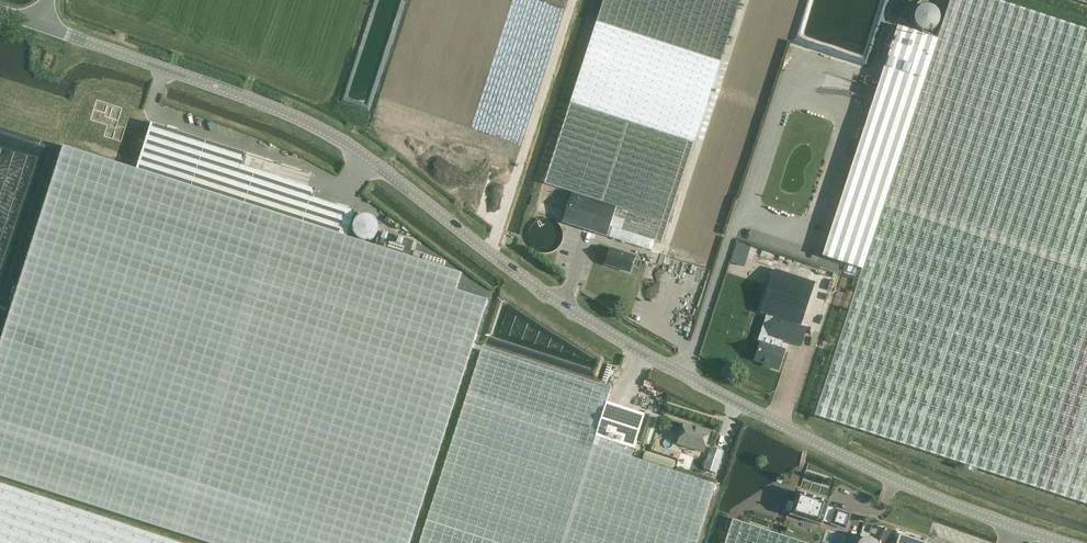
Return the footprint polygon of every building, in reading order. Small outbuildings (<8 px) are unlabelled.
[(661,243),(740,0),(603,0),(544,184),(572,193),(562,223),(607,237),(610,227),(661,243)] [(1086,505),(1086,30),(995,0),(950,0),(937,39),(898,26),(822,256),(862,270),(813,416),(1086,505)] [(908,23),(927,30),(935,9),(916,2),(908,23)] [(347,234),(354,212),(313,199),(316,190),(243,167),(248,154),(152,124),(137,169),(62,145),(0,341),(0,476),(209,542),(408,542),(487,300),(456,290),(461,273),(409,256),(379,245),(347,234)] [(379,245),(409,256),(413,242),(383,232),(379,245)] [(746,258),(750,248),(737,243),(730,262),(739,265),(742,256),(746,258)] [(605,265),(629,273),(635,256),(610,248),(605,265)] [(768,367),(778,370),(784,351),(780,349),(783,342),(801,347),(807,328),(801,326),(815,283),(774,269),(760,313),(774,318),(768,337),(775,339),(773,347),(761,343),(755,360),(768,364),(768,367)] [(716,484),(672,470),(675,462),(645,453),(642,461),(632,457),(645,415),(606,402),(611,387),(482,346),(426,521),(428,522),(421,542),(697,542),(716,484)] [(678,444),(704,452),(710,431),(701,428),(700,430),(684,425),(678,444)] [(709,452),(703,470),(717,474),(722,456),(709,452)] [(0,484),(0,542),(178,542),(0,484)] [(831,525),(845,529),(850,514),(836,510),(836,512),(826,509),(828,504),(829,502),(798,492),(797,493),(798,493),(794,504),(789,502),(786,510),(791,512),(791,514),(790,515),(821,525),(822,524),(821,524),(823,520),(832,523),(831,525)] [(733,519),(725,542),(805,542),(733,519)] [(886,542),(891,529),(883,527),(877,542),(888,542),(886,542)] [(906,536),(904,534),(900,532),(897,534),(896,538),(897,541),(897,542),(926,542),(906,536)]
